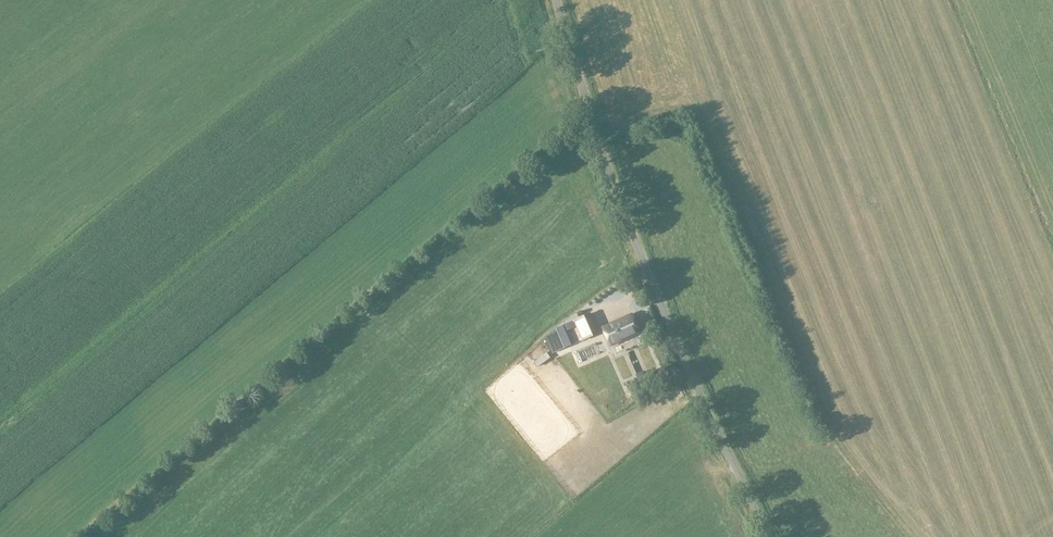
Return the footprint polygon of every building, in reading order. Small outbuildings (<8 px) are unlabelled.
[(572,320),(581,341),(598,333),(590,313),(572,320)] [(609,345),(639,332),(631,314),(601,327),(609,345)] [(579,357),(593,353),(591,345),(576,350),(579,357)] [(530,357),(535,365),(548,357),(544,349),(530,357)] [(659,400),(666,412),(677,405),(671,394),(659,400)]
